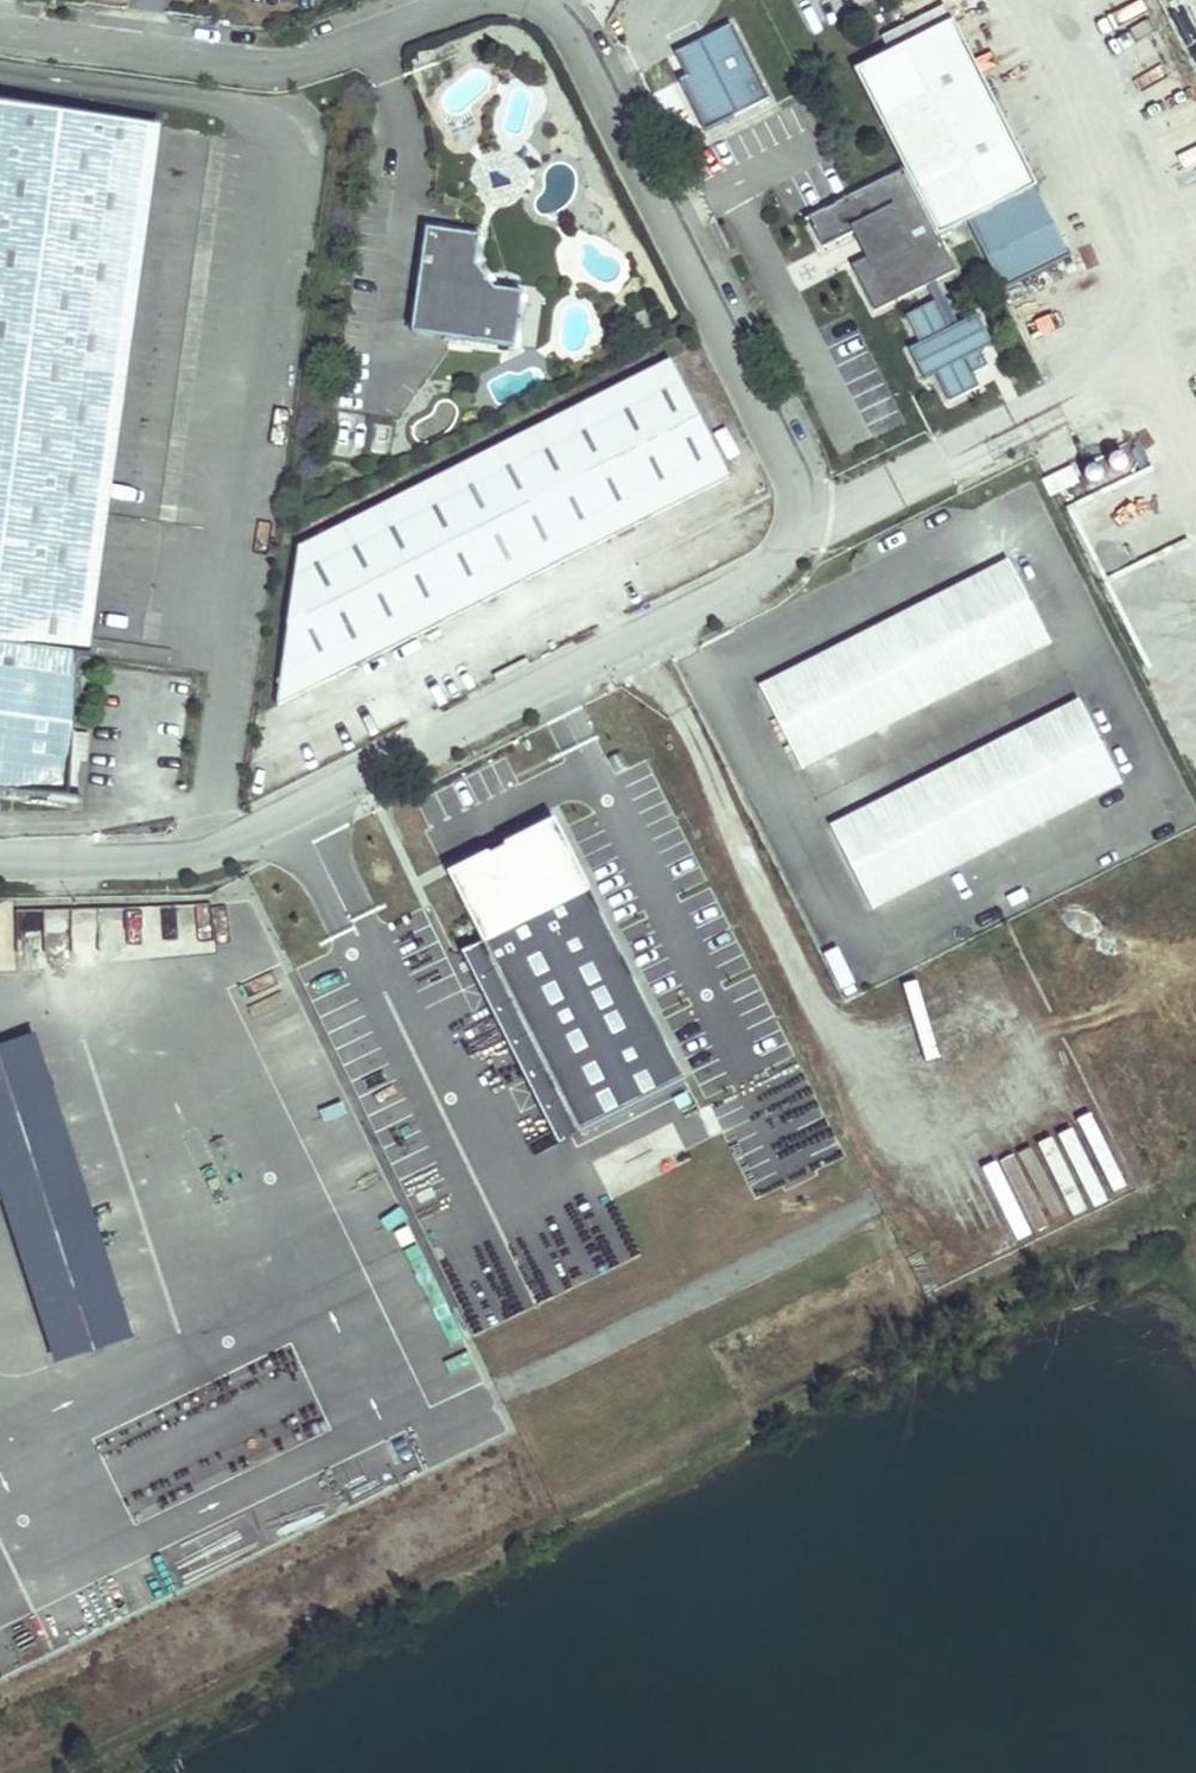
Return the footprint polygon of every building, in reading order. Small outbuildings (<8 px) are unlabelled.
[(889,53),(952,21),(944,5),(881,37),(889,53)] [(968,222),(1037,187),(952,21),(889,53),(854,71),(904,169),(807,218),(822,248),(857,231),(870,256),(851,266),(874,312),(927,286),(935,302),(906,316),(920,344),(909,350),(925,380),(936,375),(949,403),(980,387),(973,374),(988,367),(981,352),(993,345),(978,315),(958,325),(936,281),(955,271),(938,237),(968,222)] [(769,99),(731,25),(674,54),(686,78),(689,84),(696,80),(700,87),(685,95),(704,132),(769,99)] [(700,87),(696,80),(689,84),(686,78),(678,81),(685,95),(700,87)] [(68,805),(148,124),(0,107),(0,798),(68,805)] [(1072,256),(1037,187),(968,222),(1003,291),(1072,256)] [(515,349),(522,295),(495,291),(476,265),(479,238),(426,230),(412,334),(515,349)] [(275,706),(727,475),(667,357),(298,545),(275,706)] [(1050,494),(1076,481),(1070,470),(1044,483),(1050,494)] [(801,772),(1049,644),(1007,562),(759,689),(801,772)] [(873,911),(1120,783),(1078,701),(831,828),(873,911)] [(571,1135),(683,1087),(566,816),(454,864),(571,1135)] [(215,916),(74,910),(72,946),(213,952),(215,916)] [(0,927),(0,970),(16,970),(16,948),(38,947),(38,926),(0,927)] [(44,1365),(125,1345),(48,1034),(0,1046),(0,1185),(44,1365)]
